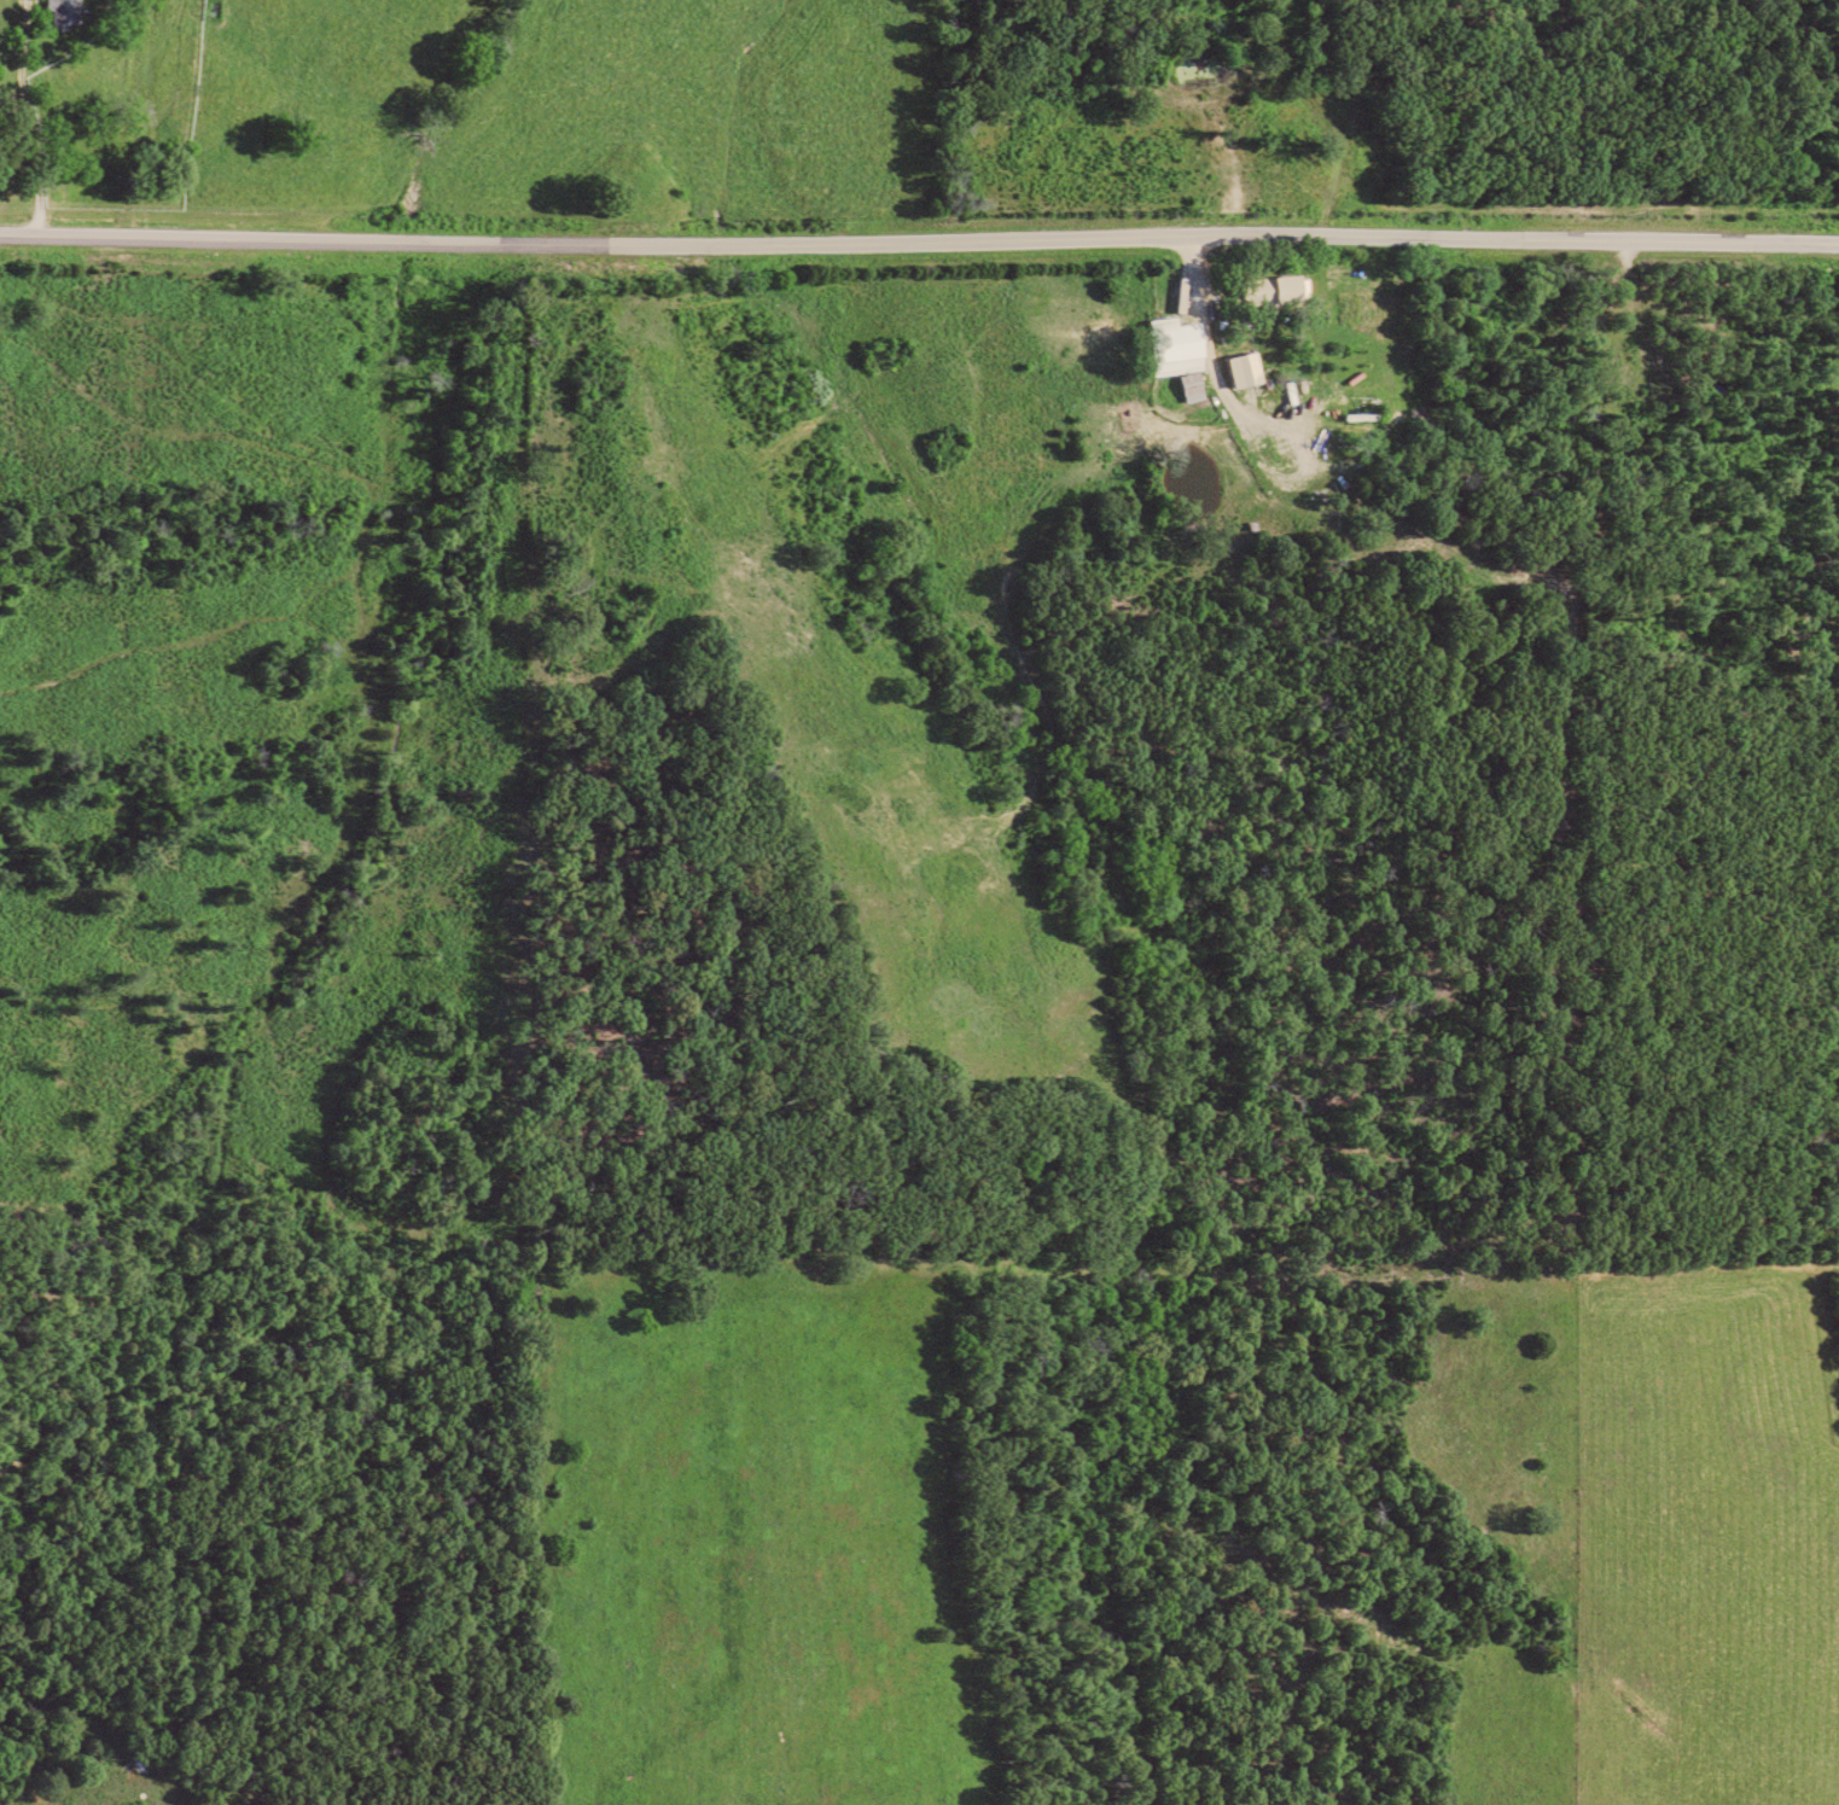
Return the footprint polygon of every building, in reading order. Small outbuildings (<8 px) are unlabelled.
[(60,30),(77,30),(77,23),(88,24),(89,0),(55,0),(55,10),(60,10),(60,30)] [(1251,305),(1315,302),(1314,276),(1250,279),(1251,305)] [(1165,377),(1192,374),(1195,402),(1214,400),(1211,370),(1217,369),(1213,322),(1189,325),(1189,317),(1160,320),(1165,377)] [(1246,389),(1273,383),(1265,352),(1238,359),(1246,389)]
